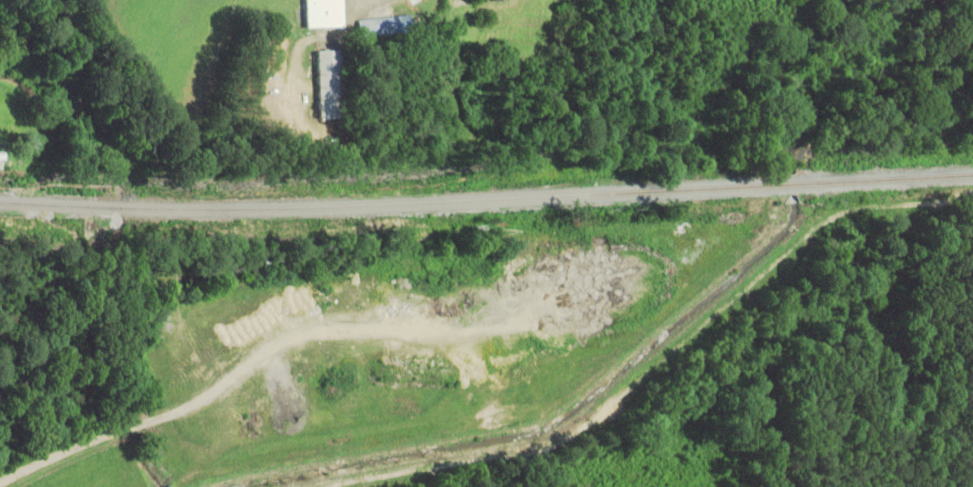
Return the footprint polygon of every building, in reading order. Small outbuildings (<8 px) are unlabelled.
[(306,29),(342,28),(341,0),(305,0),(306,29)] [(408,16),(356,19),(357,36),(409,33),(408,16)] [(342,118),(341,51),(316,51),(316,118),(342,118)]
